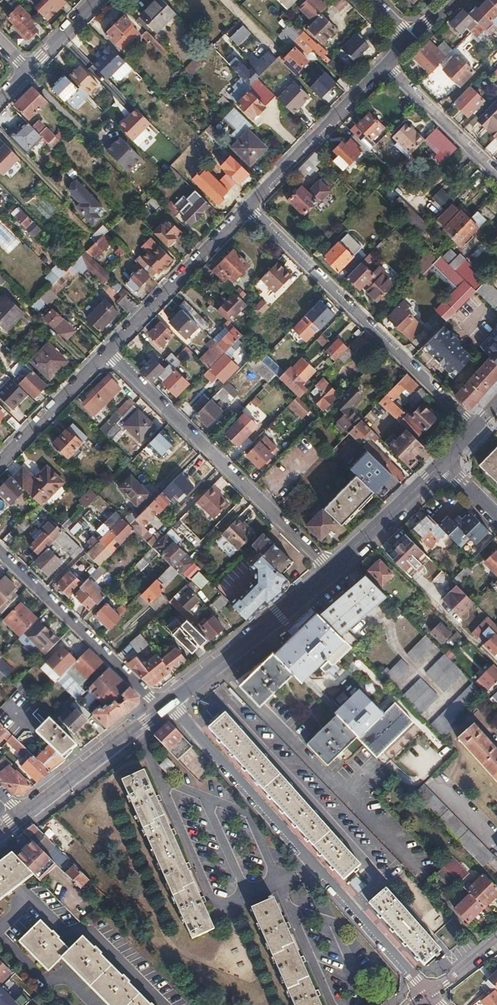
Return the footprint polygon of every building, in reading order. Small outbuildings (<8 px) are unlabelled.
[(59,0),(39,0),(42,3),(36,9),(47,20),(59,7),(55,4),(59,0)] [(163,0),(156,0),(141,15),(156,31),(175,13),(163,0)] [(288,8),(296,0),(280,0),(288,8)] [(313,22),(321,14),(327,8),(320,0),(308,0),(300,8),(313,22)] [(478,8),(476,5),(475,5),(468,13),(478,23),(484,28),(490,34),(496,27),(496,7),(490,0),(486,0),(482,4),(478,8)] [(31,24),(35,20),(20,5),(7,17),(14,24),(28,39),(37,30),(31,24)] [(466,27),(470,31),(471,30),(478,23),(468,13),(464,9),(451,22),(461,31),(466,27)] [(313,22),(312,24),(308,27),(323,42),(337,29),(321,14),(313,22)] [(124,16),(106,34),(115,43),(117,42),(124,50),(139,34),(132,26),(133,25),(124,16)] [(139,17),(136,19),(146,30),(150,27),(139,17)] [(478,23),(471,30),(478,36),(484,29),(484,28),(478,23)] [(26,41),(28,39),(14,24),(11,27),(26,41)] [(230,37),(237,44),(250,32),(243,25),(230,37)] [(280,35),(290,45),(295,40),(300,36),(298,34),(289,25),(280,35)] [(303,28),(298,34),(300,36),(312,48),(316,45),(317,43),(303,28)] [(165,49),(146,30),(142,35),(148,42),(150,40),(166,55),(168,52),(165,49)] [(356,31),(341,47),(354,60),(369,45),(356,31)] [(300,36),(295,40),(308,52),(312,48),(300,36)] [(413,57),(417,62),(425,70),(423,72),(425,74),(426,74),(444,55),(436,47),(428,39),(423,45),(424,46),(413,57)] [(436,47),(444,55),(445,55),(452,48),(443,40),(436,47)] [(186,69),(192,76),(193,75),(204,64),(217,51),(212,47),(210,44),(208,46),(197,57),(186,69)] [(99,59),(94,65),(108,80),(113,75),(126,62),(110,45),(103,52),(104,54),(99,59)] [(316,45),(312,48),(321,57),(324,54),(316,45)] [(295,47),(283,60),(296,73),(308,60),(295,47)] [(269,51),(252,68),(253,69),(260,76),(277,59),(269,51)] [(458,55),(444,69),(460,84),(473,71),(458,55)] [(240,60),(233,67),(243,77),(250,85),(258,78),(250,70),(240,60)] [(126,62),(113,75),(118,81),(121,81),(133,69),(126,62)] [(425,70),(417,62),(415,64),(423,72),(425,70)] [(74,70),(68,75),(87,94),(98,84),(80,66),(78,68),(75,71),(74,70)] [(253,69),(250,70),(258,78),(260,76),(253,69)] [(311,87),(322,98),(337,83),(326,72),(311,87)] [(64,75),(52,87),(65,101),(66,100),(74,108),(85,96),(64,75)] [(250,85),(243,77),(238,82),(246,90),(248,88),(251,91),(243,98),(236,91),(231,96),(253,117),(257,113),(258,114),(276,96),(258,78),(250,85)] [(295,81),(278,98),(293,113),(310,96),(295,81)] [(47,100),(33,86),(16,104),(29,118),(47,100)] [(463,93),(453,102),(468,116),(475,109),(477,110),(478,110),(484,105),(484,104),(482,102),(484,100),(469,86),(463,93)] [(223,96),(217,102),(225,110),(231,104),(223,96)] [(98,105),(91,98),(86,103),(93,110),(98,105)] [(490,121),(496,128),(496,102),(496,101),(479,120),(486,126),(490,121)] [(103,110),(98,105),(93,110),(98,115),(103,110)] [(255,126),(235,107),(225,118),(237,129),(232,134),(239,140),(232,147),(251,166),(268,148),(250,131),(255,126)] [(140,112),(122,130),(136,144),(147,133),(154,126),(140,112)] [(369,113),(352,131),(356,135),(366,145),(383,127),(369,113)] [(39,120),(32,127),(48,144),(52,147),(59,141),(55,137),(39,120)] [(32,127),(26,121),(25,122),(23,122),(20,125),(20,127),(16,132),(15,130),(9,136),(22,150),(24,151),(29,146),(32,149),(43,138),(32,127)] [(486,126),(496,136),(496,128),(490,121),(486,126)] [(211,124),(205,130),(211,136),(216,130),(211,124)] [(392,137),(411,154),(423,141),(413,130),(412,131),(404,124),(392,137)] [(440,151),(437,154),(435,157),(441,164),(457,149),(436,127),(427,137),(440,151)] [(205,130),(199,137),(195,141),(201,147),(203,145),(206,148),(214,139),(211,136),(205,130)] [(153,138),(147,133),(136,144),(141,150),(153,138)] [(356,135),(352,139),(363,150),(362,152),(367,158),(373,152),(370,149),(366,145),(356,135)] [(120,137),(107,151),(127,171),(141,157),(120,137)] [(427,137),(423,141),(437,154),(440,151),(427,137)] [(363,150),(352,139),(346,145),(343,142),(334,151),(338,156),(333,161),(343,170),(362,152),(363,150)] [(6,144),(0,149),(0,172),(2,174),(19,158),(9,147),(6,144)] [(29,146),(24,151),(26,154),(32,149),(29,146)] [(308,159),(315,165),(322,158),(315,152),(308,159)] [(411,154),(402,162),(406,166),(414,157),(411,154)] [(243,167),(234,158),(224,168),(240,183),(250,173),(243,167)] [(308,159),(296,172),(302,178),(315,165),(308,159)] [(393,171),(389,167),(380,176),(385,181),(393,171)] [(76,180),(71,185),(73,187),(73,192),(71,193),(76,199),(78,196),(83,201),(77,207),(94,224),(100,218),(96,213),(102,207),(76,180)] [(302,187),(289,200),(304,214),(316,201),(321,205),(332,195),(330,192),(332,190),(323,180),(320,183),(319,181),(311,190),(314,193),(311,195),(308,192),(302,187)] [(384,181),(374,191),(390,206),(400,196),(384,181)] [(433,217),(451,201),(440,188),(428,199),(432,204),(426,210),(433,217)] [(205,199),(195,190),(187,198),(189,200),(186,203),(191,208),(183,216),(191,224),(196,219),(197,220),(203,214),(202,213),(210,204),(205,199)] [(213,190),(205,199),(210,204),(216,210),(225,202),(213,190)] [(76,199),(71,193),(67,197),(77,207),(83,201),(78,196),(76,199)] [(163,205),(154,196),(148,202),(157,211),(163,205)] [(400,196),(390,206),(403,219),(419,235),(428,225),(400,196)] [(171,200),(165,206),(175,216),(181,210),(171,200)] [(444,228),(452,237),(470,219),(461,211),(453,204),(436,221),(444,228)] [(107,211),(102,207),(96,213),(100,218),(107,211)] [(18,209),(13,215),(34,236),(40,229),(22,210),(20,211),(18,209)] [(470,219),(452,237),(461,245),(485,220),(477,212),(470,219)] [(168,219),(154,233),(168,246),(182,232),(168,219)] [(403,219),(396,226),(413,242),(419,235),(403,219)] [(0,222),(0,241),(11,253),(22,243),(1,222),(0,222)] [(103,224),(93,233),(91,236),(96,242),(106,232),(108,229),(103,224)] [(96,242),(89,249),(94,255),(97,257),(110,244),(108,241),(112,238),(106,232),(96,242)] [(341,269),(348,275),(359,264),(352,257),(362,247),(348,233),(325,258),(330,263),(339,271),(341,269)] [(146,254),(137,263),(143,268),(151,276),(153,277),(157,273),(158,274),(173,259),(161,246),(149,258),(146,254)] [(433,248),(415,267),(422,275),(430,267),(433,264),(440,256),(437,253),(433,248)] [(213,271),(218,276),(224,282),(229,276),(234,280),(249,264),(234,249),(213,271)] [(372,251),(364,259),(368,263),(376,254),(372,251)] [(80,258),(87,266),(104,283),(110,277),(85,252),(80,258)] [(460,255),(450,265),(455,270),(465,260),(460,255)] [(440,256),(433,264),(437,269),(450,280),(458,289),(437,310),(448,321),(477,291),(464,279),(455,270),(450,265),(440,256)] [(80,258),(68,270),(66,272),(60,279),(53,286),(51,288),(55,292),(78,269),(81,271),(87,266),(80,258)] [(469,264),(465,260),(455,270),(464,279),(473,270),(468,266),(469,264)] [(277,261),(261,279),(275,292),(291,275),(277,261)] [(60,279),(66,272),(58,262),(51,269),(58,277),(60,279)] [(348,275),(347,276),(360,289),(364,285),(368,290),(378,301),(394,285),(386,277),(388,275),(380,267),(373,273),(361,262),(359,264),(348,275)] [(206,264),(200,270),(209,279),(211,277),(214,280),(218,276),(213,271),(206,264)] [(407,275),(415,283),(422,275),(415,267),(407,275)] [(430,267),(422,275),(427,280),(434,272),(430,267)] [(151,276),(143,268),(126,285),(134,293),(151,276)] [(58,277),(51,269),(43,277),(53,286),(60,279),(58,277)] [(477,291),(495,309),(496,306),(496,291),(487,281),(477,291)] [(51,288),(41,298),(45,302),(49,305),(58,296),(55,292),(51,288)] [(222,314),(228,320),(229,321),(246,303),(242,299),(235,292),(222,305),(226,309),(222,314)] [(128,295),(119,303),(128,312),(137,304),(128,295)] [(0,303),(0,323),(8,331),(24,314),(6,296),(0,303)] [(41,298),(32,306),(37,311),(45,302),(41,298)] [(106,300),(88,318),(101,331),(119,312),(106,300)] [(320,300),(306,315),(298,323),(302,327),(298,332),(307,341),(319,327),(320,328),(334,314),(320,300)] [(185,301),(180,305),(205,329),(209,324),(185,301)] [(417,315),(404,302),(389,318),(410,339),(423,327),(414,318),(417,315)] [(262,303),(254,311),(259,317),(268,308),(262,303)] [(222,305),(218,310),(222,314),(226,309),(222,305)] [(54,309),(44,318),(67,340),(75,331),(54,309)] [(198,325),(182,310),(170,322),(186,337),(198,325)] [(228,326),(214,340),(226,352),(231,346),(238,339),(242,334),(235,327),(229,321),(228,320),(225,323),(228,326)] [(174,334),(161,321),(149,333),(155,339),(153,341),(160,348),(174,334)] [(242,321),(235,327),(242,334),(249,328),(242,321)] [(302,327),(298,323),(294,327),(298,332),(302,327)] [(443,328),(423,347),(437,359),(447,349),(448,342),(453,337),(443,328)] [(480,348),(491,357),(496,363),(496,329),(480,348)] [(320,335),(315,341),(321,346),(326,340),(320,335)] [(447,349),(437,359),(443,365),(459,348),(460,344),(453,337),(448,342),(447,349)] [(197,357),(210,368),(226,352),(214,340),(197,357)] [(326,351),(335,360),(339,357),(347,348),(348,347),(341,340),(337,345),(334,343),(326,351)] [(50,344),(33,360),(51,378),(67,361),(50,344)] [(186,346),(181,351),(187,356),(191,351),(186,346)] [(226,352),(210,368),(223,382),(238,367),(230,360),(232,358),(230,355),(235,350),(231,346),(226,352)] [(347,348),(339,357),(344,362),(352,353),(347,348)] [(443,365),(455,377),(473,356),(468,351),(465,353),(459,348),(443,365)] [(171,353),(164,359),(169,364),(174,369),(187,356),(181,351),(175,356),(171,353)] [(258,372),(269,382),(276,375),(274,374),(261,361),(254,355),(248,361),(258,372)] [(458,396),(457,397),(469,409),(496,378),(496,363),(491,357),(475,375),(475,377),(458,396)] [(153,358),(140,371),(152,382),(156,377),(161,382),(174,369),(169,364),(164,369),(153,358)] [(283,374),(279,378),(292,390),(298,396),(299,398),(303,393),(306,390),(301,385),(314,371),(302,358),(291,369),(289,367),(289,368),(283,374)] [(284,363),(274,374),(276,375),(279,378),(283,374),(289,368),(284,363)] [(174,369),(161,382),(176,396),(189,383),(174,369)] [(48,384),(33,370),(21,384),(35,397),(48,384)] [(382,399),(379,402),(399,422),(406,415),(393,402),(405,389),(410,394),(418,385),(407,373),(382,399)] [(89,399),(83,406),(93,416),(120,389),(108,377),(87,398),(89,399)] [(12,379),(0,391),(0,396),(13,408),(27,394),(12,379)] [(324,408),(328,412),(339,400),(333,393),(335,390),(323,379),(316,385),(322,390),(313,399),(323,410),(324,408)] [(223,387),(216,394),(227,406),(234,399),(223,387)] [(408,401),(414,407),(428,393),(421,388),(408,401)] [(328,412),(324,415),(342,432),(345,429),(349,433),(362,420),(351,409),(360,399),(349,389),(339,400),(328,412)] [(192,407),(198,413),(209,402),(203,396),(192,407)] [(373,401),(376,405),(379,402),(382,399),(379,396),(373,401)] [(198,413),(197,415),(208,426),(210,423),(222,411),(225,408),(219,402),(216,405),(211,400),(209,402),(198,413)] [(128,401),(99,430),(104,435),(132,405),(128,401)] [(300,401),(293,408),(301,417),(308,411),(300,401)] [(132,405),(104,435),(110,441),(124,427),(140,442),(154,426),(132,405)] [(406,415),(399,422),(406,429),(416,438),(435,418),(423,406),(411,417),(408,414),(406,415)] [(222,411),(210,423),(213,426),(225,414),(222,411)] [(8,422),(17,430),(21,425),(13,417),(8,422)] [(238,420),(226,433),(238,445),(251,432),(238,420)] [(362,420),(349,433),(358,441),(367,432),(372,437),(375,441),(379,437),(362,420)] [(72,423),(53,443),(68,457),(71,454),(75,458),(81,452),(77,448),(87,437),(72,423)] [(272,432),(267,427),(262,432),(267,437),(272,432)] [(391,435),(384,442),(396,454),(409,467),(417,459),(414,456),(419,451),(412,445),(407,449),(397,438),(393,435),(395,433),(391,428),(387,432),(391,435)] [(424,446),(416,438),(406,429),(397,438),(407,449),(412,445),(419,451),(424,446)] [(161,431),(147,445),(160,457),(174,443),(161,431)] [(367,432),(358,441),(363,446),(369,440),(372,437),(367,432)] [(260,443),(271,454),(277,448),(265,437),(260,443)] [(366,449),(368,451),(392,475),(400,483),(406,477),(369,440),(363,446),(366,449)] [(260,443),(248,455),(260,467),(272,455),(271,454),(260,443)] [(478,465),(496,484),(496,446),(478,465)] [(368,451),(366,449),(349,467),(357,475),(374,491),(375,492),(392,475),(368,451)] [(24,468),(13,478),(24,489),(39,503),(41,506),(63,482),(47,467),(35,479),(24,468)] [(180,474),(164,490),(172,498),(177,494),(180,497),(182,494),(179,491),(181,489),(187,495),(194,487),(180,474)] [(335,497),(324,508),(342,524),(374,491),(357,475),(335,497)] [(12,476),(0,488),(0,493),(10,503),(24,489),(13,478),(12,476)] [(130,477),(119,488),(137,506),(148,494),(130,477)] [(299,483),(289,493),(295,498),(304,488),(299,483)] [(214,484),(199,500),(216,516),(230,502),(222,496),(219,492),(220,490),(214,484)] [(98,495),(92,489),(81,501),(85,504),(88,507),(98,496),(98,495)] [(138,516),(129,525),(134,530),(141,537),(146,533),(141,529),(157,512),(158,513),(171,500),(162,492),(138,516)] [(323,510),(307,525),(322,538),(337,523),(323,510)] [(133,511),(123,520),(129,525),(138,516),(133,511)] [(489,529),(471,511),(463,520),(458,515),(454,519),(449,515),(440,524),(445,530),(462,546),(471,537),(476,542),(489,529)] [(87,553),(100,566),(101,565),(112,554),(122,542),(130,534),(134,530),(129,525),(123,520),(115,512),(104,523),(98,530),(103,536),(99,541),(93,535),(87,541),(93,547),(89,551),(87,553)] [(440,524),(429,514),(414,529),(430,545),(445,530),(440,524)] [(65,515),(58,522),(65,530),(73,522),(65,515)] [(239,516),(224,531),(241,546),(256,531),(250,525),(244,521),(239,516)] [(25,518),(18,525),(24,531),(31,524),(25,518)] [(35,560),(48,547),(62,533),(49,520),(41,529),(44,532),(36,541),(30,547),(36,552),(32,556),(35,560)] [(180,520),(173,527),(185,538),(192,531),(180,520)] [(18,525),(14,528),(20,535),(24,531),(18,525)] [(32,538),(36,541),(44,532),(41,529),(32,538)] [(134,530),(130,534),(138,542),(142,538),(141,537),(134,530)] [(263,532),(252,544),(258,550),(273,565),(280,572),(291,561),(279,548),(276,551),(272,546),(274,543),(263,532)] [(157,533),(147,543),(152,548),(162,538),(157,533)] [(152,548),(159,554),(171,566),(178,572),(181,576),(193,563),(182,551),(166,535),(162,538),(152,548)] [(397,547),(399,548),(411,560),(410,562),(414,566),(415,565),(420,569),(422,571),(426,567),(424,565),(420,560),(427,554),(408,536),(397,547)] [(35,560),(34,561),(49,575),(62,561),(48,547),(35,560)] [(71,556),(74,559),(81,552),(81,548),(80,547),(71,556)] [(152,548),(135,565),(142,571),(159,554),(152,548)] [(399,548),(391,555),(405,569),(412,576),(420,569),(415,565),(414,566),(410,562),(411,560),(399,548)] [(487,560),(496,571),(496,551),(487,560)] [(245,606),(254,615),(265,605),(292,583),(287,579),(280,572),(273,565),(259,552),(251,561),(259,569),(271,581),(245,606)] [(431,558),(427,554),(420,560),(424,565),(431,558)] [(367,572),(366,573),(379,586),(393,573),(380,560),(367,572)] [(100,566),(96,570),(91,576),(96,581),(106,570),(101,565),(100,566)] [(171,566),(142,595),(150,603),(149,604),(159,613),(170,602),(160,592),(165,587),(164,586),(178,572),(171,566)] [(467,566),(457,575),(461,580),(471,570),(467,566)] [(271,581),(259,569),(259,583),(241,601),(239,599),(233,605),(248,620),(254,615),(245,606),(271,581)] [(58,585),(70,597),(80,587),(82,584),(70,572),(58,585)] [(189,580),(200,589),(206,582),(195,572),(189,580)] [(337,597),(319,612),(352,646),(358,639),(348,629),(379,602),(387,594),(379,586),(366,573),(357,580),(337,597)] [(6,610),(17,598),(14,595),(17,591),(3,577),(0,580),(0,608),(1,609),(3,607),(6,610)] [(87,579),(82,584),(80,587),(81,589),(75,595),(90,609),(96,603),(97,605),(105,596),(87,579)] [(207,583),(200,589),(206,596),(213,590),(207,583)] [(185,585),(170,602),(174,607),(181,613),(192,625),(194,627),(199,622),(200,621),(189,610),(199,599),(185,585)] [(475,602),(462,589),(448,603),(463,618),(477,605),(475,602)] [(229,601),(222,594),(212,604),(219,611),(229,601)] [(159,613),(155,616),(161,622),(174,607),(170,602),(159,613)] [(102,621),(108,628),(119,617),(106,604),(96,615),(97,616),(96,619),(98,622),(102,621)] [(5,621),(21,638),(24,634),(37,621),(21,605),(5,621)] [(403,611),(402,609),(398,606),(395,610),(399,615),(403,611)] [(289,635),(273,651),(293,672),(299,678),(318,660),(320,662),(324,659),(325,660),(320,666),(325,671),(326,670),(335,678),(337,675),(335,673),(341,668),(335,662),(352,646),(319,612),(316,609),(307,618),(289,635)] [(197,630),(206,638),(208,640),(223,628),(213,616),(202,626),(197,630)] [(472,632),(477,637),(483,631),(489,638),(484,643),(495,653),(496,651),(496,624),(496,623),(488,616),(472,632)] [(49,632),(38,620),(37,621),(24,634),(21,638),(19,639),(36,657),(42,651),(53,640),(47,634),(49,632)] [(428,636),(436,644),(438,646),(452,633),(441,622),(428,636)] [(182,630),(176,637),(193,653),(199,647),(198,646),(206,638),(197,630),(194,627),(192,625),(185,632),(182,630)] [(53,640),(42,651),(46,655),(54,647),(57,644),(60,641),(50,631),(49,632),(47,634),(53,640)] [(140,632),(129,643),(138,654),(150,644),(140,632)] [(450,647),(462,637),(457,632),(445,642),(450,647)] [(428,636),(426,634),(408,653),(418,663),(436,644),(428,636)] [(69,670),(76,663),(62,648),(46,664),(61,679),(64,676),(69,670)] [(160,658),(170,671),(184,661),(174,648),(168,653),(167,652),(160,658)] [(61,679),(57,682),(76,700),(77,701),(85,693),(80,687),(91,675),(102,663),(89,650),(76,663),(69,670),(64,676),(61,679)] [(293,672),(273,651),(240,684),(259,704),(277,686),(293,672)] [(137,657),(129,663),(152,685),(170,671),(160,658),(158,654),(147,664),(144,661),(142,662),(137,657)] [(463,671),(446,654),(436,663),(427,672),(445,690),(463,671)] [(388,667),(380,674),(394,687),(412,668),(402,658),(390,670),(388,667)] [(0,672),(4,676),(9,671),(0,662),(0,672)] [(493,665),(477,681),(487,692),(496,681),(496,668),(493,665)] [(137,705),(138,698),(134,694),(108,669),(85,693),(77,701),(92,716),(99,723),(106,730),(112,725),(126,714),(137,705)] [(421,678),(403,697),(420,714),(439,695),(421,678)] [(473,682),(431,725),(445,739),(455,728),(451,724),(484,692),(473,682)] [(25,690),(22,693),(26,698),(30,694),(25,690)] [(355,699),(343,711),(384,752),(413,722),(413,721),(395,703),(384,714),(362,692),(358,697),(355,699)] [(38,702),(30,694),(26,698),(34,705),(38,702)] [(77,701),(76,700),(71,705),(77,711),(72,716),(67,711),(59,719),(74,734),(92,716),(77,701)] [(337,717),(357,737),(378,758),(384,752),(343,711),(337,717)] [(225,713),(209,728),(231,753),(262,788),(283,812),(302,832),(337,871),(344,879),(361,864),(344,845),(323,822),(299,795),(286,780),(269,761),(247,737),(225,713)] [(337,717),(336,716),(308,745),(328,765),(357,737),(337,717)] [(77,747),(50,720),(43,726),(36,733),(49,745),(40,754),(39,753),(36,755),(38,757),(36,759),(50,773),(65,761),(62,758),(69,752),(77,747)] [(171,723),(155,735),(167,747),(179,760),(193,747),(184,737),(171,723)] [(1,742),(9,733),(0,724),(0,741),(1,742)] [(459,738),(482,764),(496,780),(496,750),(496,749),(474,725),(459,738)] [(11,735),(6,741),(23,757),(28,751),(11,735)] [(15,795),(22,795),(32,788),(8,765),(10,763),(4,757),(0,760),(0,781),(15,795)] [(36,759),(34,757),(23,768),(38,783),(50,773),(36,759)] [(167,759),(160,765),(167,773),(174,766),(167,759)] [(144,771),(123,781),(135,809),(144,829),(153,849),(169,886),(185,924),(191,938),(213,929),(203,904),(205,902),(203,896),(200,897),(195,886),(188,869),(191,868),(188,861),(185,863),(180,851),(173,835),(176,834),(173,828),(170,829),(162,811),(158,802),(161,800),(158,794),(155,796),(148,778),(144,771)] [(424,784),(413,794),(419,800),(456,838),(484,866),(494,856),(482,843),(430,790),(424,784)] [(34,825),(24,832),(35,843),(46,854),(55,845),(37,827),(34,825)] [(35,843),(19,859),(33,874),(40,881),(56,865),(46,854),(35,843)] [(19,859),(12,852),(1,861),(20,884),(33,874),(19,859)] [(443,866),(458,881),(466,874),(457,865),(459,863),(449,852),(438,861),(443,866)] [(0,862),(0,873),(13,889),(20,884),(1,861),(0,862)] [(89,879),(75,865),(65,874),(80,888),(89,879)] [(443,866),(437,873),(451,888),(458,881),(443,866)] [(3,898),(13,889),(0,873),(0,900),(3,898)] [(464,887),(471,894),(484,908),(496,895),(496,889),(484,875),(474,885),(470,881),(464,887)] [(351,882),(359,891),(365,886),(357,877),(351,882)] [(406,943),(424,964),(426,963),(441,949),(409,914),(386,888),(370,903),(406,943)] [(469,922),(484,908),(471,894),(465,900),(456,908),(469,922)] [(252,907),(266,939),(278,966),(288,990),(295,1004),(321,1004),(318,996),(320,995),(318,989),(315,990),(312,983),(303,962),(305,961),(303,955),(300,956),(294,943),(287,928),(290,927),(288,921),(285,922),(274,897),(252,907)] [(21,939),(35,953),(51,969),(61,958),(73,970),(91,988),(108,1004),(153,1004),(151,1003),(150,1004),(140,994),(129,982),(129,981),(124,975),(123,976),(108,961),(101,954),(102,953),(96,946),(94,947),(83,936),(70,948),(69,948),(58,938),(59,937),(53,930),(52,931),(41,920),(26,934),(21,939)] [(10,972),(0,963),(0,982),(10,972)] [(495,990),(496,990),(496,992),(496,971),(487,981),(495,988),(495,990)] [(0,988),(0,1004),(26,1004),(31,1000),(24,993),(16,1001),(2,986),(0,988)] [(483,1002),(485,1004),(496,1004),(496,992),(496,990),(489,996),(489,997),(483,1002)]
